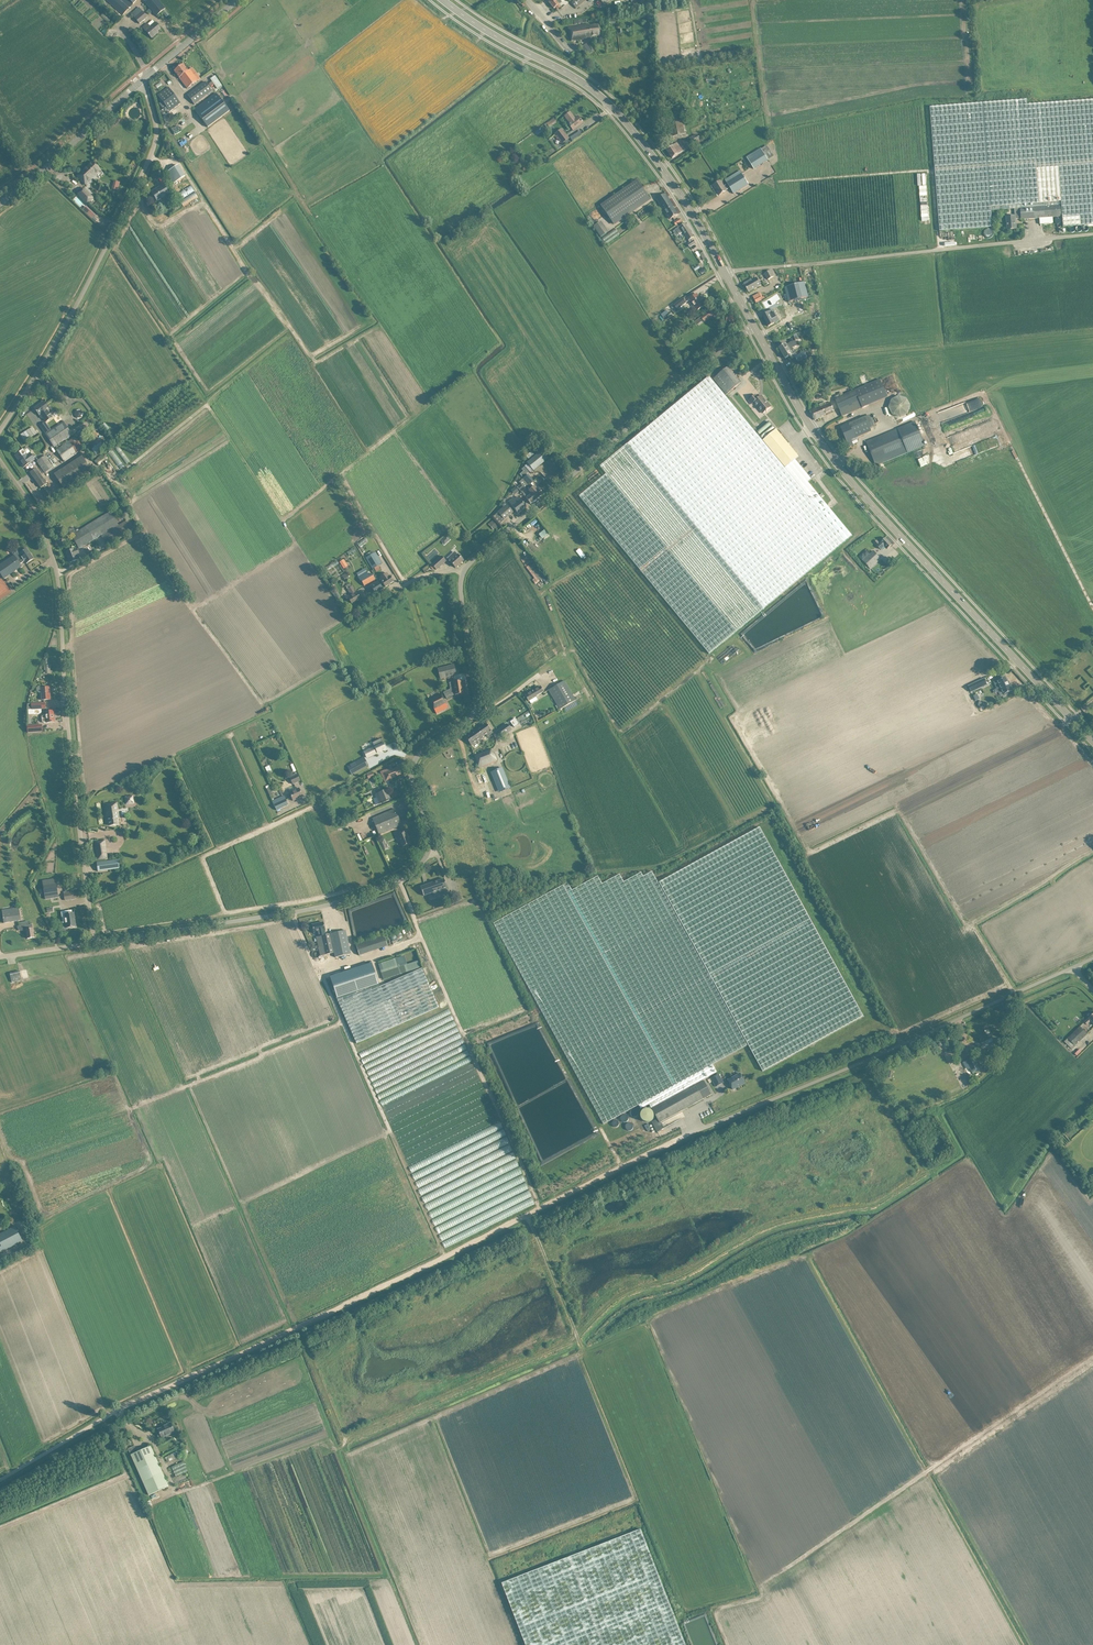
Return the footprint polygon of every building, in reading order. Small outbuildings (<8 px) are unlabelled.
[(123,16),(129,9),(129,8),(133,4),(137,0),(106,0),(123,16)] [(156,16),(165,9),(158,0),(148,0),(145,3),(156,16)] [(548,2),(554,9),(555,7),(557,10),(560,7),(560,6),(561,6),(559,4),(564,0),(551,0),(548,2)] [(576,8),(586,0),(574,0),(571,2),(576,8)] [(102,4),(119,20),(121,17),(104,1),(102,4)] [(616,12),(617,15),(622,14),(622,11),(625,11),(624,6),(621,6),(621,4),(610,5),(611,8),(606,8),(607,13),(616,12)] [(131,14),(140,24),(144,20),(147,17),(139,8),(131,14)] [(152,38),(157,33),(156,32),(160,29),(155,23),(152,20),(148,24),(147,24),(143,27),(146,31),(145,31),(152,38)] [(589,26),(589,25),(568,28),(571,41),(586,38),(600,35),(598,25),(589,26)] [(581,48),(587,56),(593,51),(587,43),(581,48)] [(174,71),(187,89),(200,78),(196,74),(194,75),(190,70),(188,71),(183,64),(174,71)] [(188,96),(195,105),(212,91),(206,82),(188,96)] [(160,112),(164,116),(180,104),(168,87),(157,95),(161,99),(157,101),(164,109),(160,112)] [(195,109),(208,127),(229,112),(216,94),(195,109)] [(1020,209),(1061,206),(1062,217),(1063,227),(1092,224),(1092,100),(1027,105),(1027,100),(930,107),(939,231),(992,227),(991,211),(1006,210),(1014,209),(1020,209)] [(247,104),(209,133),(231,162),(269,133),(247,104)] [(578,116),(575,118),(574,119),(572,117),(573,117),(570,112),(568,113),(567,112),(564,115),(565,116),(564,117),(569,123),(568,124),(573,130),(583,123),(582,122),(581,121),(580,120),(581,119),(579,117),(578,117),(578,116)] [(685,134),(682,121),(669,124),(672,137),(685,134)] [(562,144),(569,138),(562,129),(554,134),(562,144)] [(700,141),(696,135),(690,138),(693,144),(700,141)] [(672,158),(679,154),(683,151),(677,143),(673,146),(667,150),(672,158)] [(761,149),(768,160),(773,157),(766,146),(761,149)] [(93,162),(83,170),(84,171),(78,176),(77,176),(85,185),(85,184),(84,183),(94,173),(95,175),(100,170),(93,162)] [(174,184),(185,177),(178,165),(167,172),(174,184)] [(734,194),(749,185),(742,173),(727,183),(728,184),(724,186),(721,181),(713,185),(719,195),(726,190),(730,188),(734,194)] [(601,205),(614,224),(650,198),(637,180),(601,205)] [(120,183),(113,181),(111,190),(118,192),(120,183)] [(166,197),(170,195),(163,184),(151,192),(157,201),(165,196),(166,197)] [(926,186),(919,187),(920,199),(921,206),(921,212),(921,214),(922,218),(922,221),(929,221),(928,217),(928,214),(928,208),(927,208),(927,199),(926,186)] [(78,194),(87,204),(93,198),(84,188),(78,194)] [(674,207),(666,194),(657,199),(667,216),(668,215),(670,219),(678,214),(673,207),(674,207)] [(1020,209),(1021,219),(1021,220),(1040,218),(1053,217),(1062,217),(1061,206),(1020,209)] [(1014,209),(1015,213),(1015,216),(1006,217),(1007,229),(1016,229),(1016,219),(1020,219),(1021,219),(1020,209),(1014,209)] [(601,238),(607,234),(598,220),(592,224),(601,238)] [(685,223),(683,224),(681,222),(676,225),(678,228),(676,229),(679,234),(679,233),(681,234),(682,233),(682,232),(683,231),(690,243),(688,244),(690,247),(695,243),(693,240),(693,241),(692,238),(694,237),(685,223)] [(951,233),(944,233),(944,237),(942,237),(942,242),(951,242),(951,233)] [(770,270),(765,273),(768,280),(774,276),(770,270)] [(780,275),(777,276),(780,284),(795,280),(794,277),(781,280),(780,275)] [(761,285),(756,277),(752,280),(751,279),(744,284),(749,293),(761,285)] [(781,288),(785,303),(808,296),(804,282),(781,288)] [(707,303),(704,298),(701,300),(697,294),(689,299),(697,311),(705,305),(704,305),(707,303)] [(778,294),(767,298),(772,312),(784,307),(778,294)] [(672,307),(675,311),(677,309),(678,309),(686,303),(683,298),(674,305),(672,307)] [(703,320),(713,313),(711,310),(701,317),(703,320)] [(790,321),(789,318),(791,316),(790,312),(782,316),(785,323),(790,321)] [(731,313),(724,317),(727,321),(728,320),(732,327),(738,323),(731,313)] [(768,326),(774,323),(777,321),(775,317),(775,318),(773,314),(770,315),(764,318),(768,326)] [(791,332),(792,335),(804,332),(802,322),(784,326),(785,333),(791,332)] [(789,351),(793,348),(794,348),(793,347),(797,346),(796,341),(790,343),(787,345),(786,344),(783,346),(783,345),(782,346),(779,348),(782,353),(788,350),(789,351)] [(797,355),(793,348),(789,351),(788,350),(782,353),(785,359),(790,356),(790,357),(792,359),(795,357),(798,362),(807,357),(804,351),(797,355)] [(728,367),(714,378),(726,394),(741,383),(728,367)] [(600,467),(607,474),(580,497),(709,654),(852,536),(808,482),(812,479),(796,460),(799,456),(777,429),(763,441),(709,377),(600,467)] [(842,417),(862,409),(855,391),(835,399),(842,417)] [(765,401),(765,400),(762,396),(758,398),(756,395),(749,401),(752,404),(754,402),(763,413),(766,411),(767,412),(768,411),(767,410),(771,407),(770,407),(765,401)] [(911,402),(910,399),(902,398),(893,400),(892,407),(895,418),(903,420),(910,418),(911,414),(914,413),(915,409),(913,403),(911,402)] [(36,411),(42,419),(43,418),(46,422),(52,417),(50,414),(51,413),(43,402),(40,404),(41,405),(39,406),(38,405),(34,408),(36,411)] [(809,410),(815,420),(822,417),(822,416),(834,410),(830,402),(825,404),(825,402),(820,404),(820,406),(809,410)] [(960,417),(982,410),(979,402),(957,409),(960,417)] [(55,447),(72,435),(64,422),(46,434),(55,447)] [(907,453),(925,445),(915,422),(898,429),(866,442),(876,465),(907,453)] [(945,433),(956,429),(953,422),(943,425),(945,433)] [(50,429),(45,423),(40,426),(45,433),(50,429)] [(841,427),(845,436),(842,437),(847,448),(853,445),(852,442),(858,439),(855,432),(853,433),(849,424),(841,427)] [(24,440),(36,433),(32,427),(21,435),(24,440)] [(82,448),(74,437),(56,449),(64,461),(82,448)] [(24,467),(35,459),(30,453),(27,456),(23,450),(15,455),(18,459),(19,459),(20,461),(19,461),(24,467)] [(548,459),(541,450),(526,462),(533,471),(548,459)] [(54,473),(63,488),(92,470),(83,455),(54,473)] [(106,459),(103,455),(94,461),(98,466),(106,459)] [(44,472),(45,473),(54,467),(46,456),(38,461),(44,472)] [(922,467),(934,464),(932,456),(920,459),(922,467)] [(520,474),(523,477),(528,472),(525,467),(522,469),(523,471),(520,474)] [(30,473),(41,488),(45,485),(47,484),(36,468),(34,469),(30,473)] [(523,487),(524,487),(525,489),(529,492),(531,494),(532,494),(536,500),(542,495),(534,486),(533,487),(530,484),(534,481),(528,475),(519,482),(523,487)] [(531,504),(536,500),(532,494),(531,494),(529,492),(525,489),(524,487),(523,487),(519,490),(523,494),(526,498),(530,504),(531,504)] [(518,514),(526,507),(518,497),(510,503),(518,514)] [(513,512),(507,504),(494,516),(500,524),(513,512)] [(69,532),(79,548),(118,525),(110,512),(76,533),(74,529),(69,532)] [(133,528),(128,520),(102,536),(106,544),(133,528)] [(544,530),(538,535),(542,539),(548,534),(544,530)] [(881,549),(885,546),(887,549),(892,545),(885,538),(879,543),(877,540),(874,542),(881,549)] [(70,562),(78,559),(76,556),(79,554),(77,548),(74,549),(66,552),(70,562)] [(20,564),(25,561),(26,564),(33,559),(27,549),(19,553),(17,549),(12,552),(14,555),(20,564)] [(863,561),(870,569),(881,559),(873,551),(863,561)] [(382,563),(375,553),(365,559),(372,569),(382,563)] [(462,560),(463,559),(460,554),(458,556),(457,554),(454,558),(451,555),(447,558),(450,561),(455,568),(463,561),(462,560)] [(14,555),(0,565),(0,574),(3,579),(22,566),(20,564),(14,555)] [(441,556),(432,565),(436,570),(446,561),(441,556)] [(370,571),(359,577),(364,586),(375,580),(370,571)] [(393,581),(387,573),(384,576),(386,579),(382,582),(385,587),(393,581)] [(383,589),(378,582),(371,587),(375,594),(383,589)] [(360,599),(352,586),(350,583),(345,586),(347,589),(352,597),(349,599),(352,604),(360,599)] [(456,674),(454,664),(437,668),(440,679),(456,674)] [(1008,683),(1005,677),(1000,680),(1000,678),(996,680),(997,681),(994,682),(1001,695),(1003,694),(1003,695),(1004,694),(1005,695),(1008,694),(1007,693),(1012,690),(1010,685),(1009,686),(1009,685),(1008,683),(1008,682),(1008,683)] [(984,679),(968,686),(971,692),(987,684),(984,679)] [(463,694),(461,681),(453,682),(451,683),(452,690),(444,694),(446,699),(455,694),(455,695),(463,694)] [(564,681),(548,690),(560,709),(576,700),(564,681)] [(540,686),(540,687),(533,692),(533,691),(525,695),(529,701),(536,697),(536,696),(543,692),(540,686)] [(38,687),(37,689),(37,691),(39,693),(41,693),(42,700),(50,699),(49,687),(40,688),(40,687),(38,687)] [(436,714),(448,708),(441,694),(429,700),(436,714)] [(42,719),(42,722),(44,723),(46,723),(55,722),(54,711),(46,711),(46,715),(44,715),(44,718),(42,719)] [(515,718),(510,722),(514,727),(518,724),(515,718)] [(466,737),(472,746),(483,738),(482,737),(486,734),(488,737),(493,733),(485,723),(466,737)] [(498,731),(502,736),(511,729),(507,724),(498,731)] [(42,725),(27,726),(28,733),(42,732),(42,725)] [(375,751),(376,751),(377,753),(385,748),(381,739),(378,741),(379,745),(374,747),(375,749),(374,750),(373,748),(364,752),(367,758),(376,753),(375,751)] [(474,757),(479,767),(497,760),(494,753),(492,753),(491,750),(474,757)] [(347,766),(352,774),(368,765),(364,757),(347,766)] [(397,767),(391,770),(391,768),(381,772),(384,781),(401,775),(397,767)] [(499,793),(511,788),(502,767),(491,772),(499,793)] [(300,781),(297,773),(289,776),(293,784),(300,781)] [(299,788),(289,792),(293,801),(303,796),(299,788)] [(391,799),(387,789),(375,795),(376,798),(373,799),(374,803),(378,802),(378,804),(391,799)] [(274,805),(276,810),(288,805),(286,800),(284,795),(272,801),(274,805)] [(110,805),(106,806),(107,817),(108,817),(109,826),(119,824),(117,810),(118,810),(117,803),(109,804),(110,805)] [(372,818),(379,835),(402,825),(395,809),(372,818)] [(659,883),(708,971),(715,983),(763,1071),(863,1016),(760,827),(659,883)] [(400,841),(402,847),(410,844),(407,836),(408,835),(405,830),(396,834),(399,841),(400,841)] [(98,859),(107,858),(104,841),(96,842),(98,859)] [(97,863),(98,871),(120,869),(119,860),(97,863)] [(652,1122),(657,1132),(664,1128),(661,1122),(703,1099),(701,1095),(703,1094),(705,1098),(705,1097),(707,1096),(707,1097),(712,1094),(704,1080),(696,1085),(695,1085),(695,1084),(717,1072),(713,1065),(747,1046),(714,984),(715,983),(708,971),(707,972),(652,872),(643,876),(641,873),(624,882),(620,874),(602,884),(598,876),(573,891),(568,883),(534,901),(494,923),(604,1124),(647,1101),(658,1119),(652,1122)] [(55,879),(42,881),(45,899),(58,897),(55,879)] [(444,879),(420,887),(424,896),(437,891),(438,893),(447,890),(448,892),(444,879)] [(21,920),(19,908),(2,910),(4,923),(21,920)] [(67,928),(76,927),(74,913),(72,913),(71,911),(64,912),(65,918),(62,918),(63,923),(66,923),(67,928)] [(349,944),(346,930),(325,935),(324,931),(325,930),(323,922),(319,923),(319,924),(317,924),(312,925),(314,933),(318,932),(318,936),(316,937),(320,956),(334,953),(332,945),(333,945),(334,953),(335,957),(351,954),(349,944)] [(18,926),(19,929),(20,930),(24,930),(26,930),(28,939),(34,938),(32,924),(18,926)] [(388,946),(384,935),(356,945),(359,955),(388,946)] [(405,963),(403,956),(397,958),(399,965),(405,963)] [(394,959),(379,964),(381,971),(396,966),(394,959)] [(420,968),(418,961),(406,965),(408,971),(420,968)] [(372,963),(330,977),(337,998),(379,984),(372,963)] [(384,979),(406,972),(404,965),(381,973),(384,979)] [(379,985),(337,998),(357,1044),(439,1008),(423,972),(421,968),(380,987),(379,985)] [(10,975),(12,982),(21,980),(20,973),(10,975)] [(1084,1022),(1087,1025),(1091,1021),(1092,1023),(1092,1014),(1084,1022)] [(993,1038),(989,1030),(988,1030),(986,1027),(980,1030),(983,1036),(979,1038),(982,1043),(993,1038)] [(1064,1042),(1071,1049),(1087,1034),(1080,1027),(1064,1042)] [(962,1063),(968,1075),(980,1069),(974,1056),(962,1063)] [(964,1089),(971,1086),(961,1067),(954,1070),(964,1089)] [(888,1070),(886,1077),(892,1079),(895,1072),(888,1070)] [(745,1082),(740,1073),(728,1080),(733,1090),(738,1087),(737,1086),(745,1082)] [(723,1083),(719,1074),(711,1078),(716,1087),(723,1083)] [(23,1241),(15,1226),(0,1234),(0,1253),(23,1241)] [(170,1422),(165,1425),(166,1426),(158,1429),(162,1438),(175,1432),(170,1422)] [(128,1449),(149,1495),(169,1486),(151,1446),(131,1455),(128,1449),(134,1446),(128,1449)] [(175,1458),(173,1454),(165,1457),(168,1462),(175,1458)] [(188,1471),(184,1462),(172,1467),(176,1476),(188,1471)] [(640,1528),(501,1582),(525,1644),(685,1644),(640,1528)]
